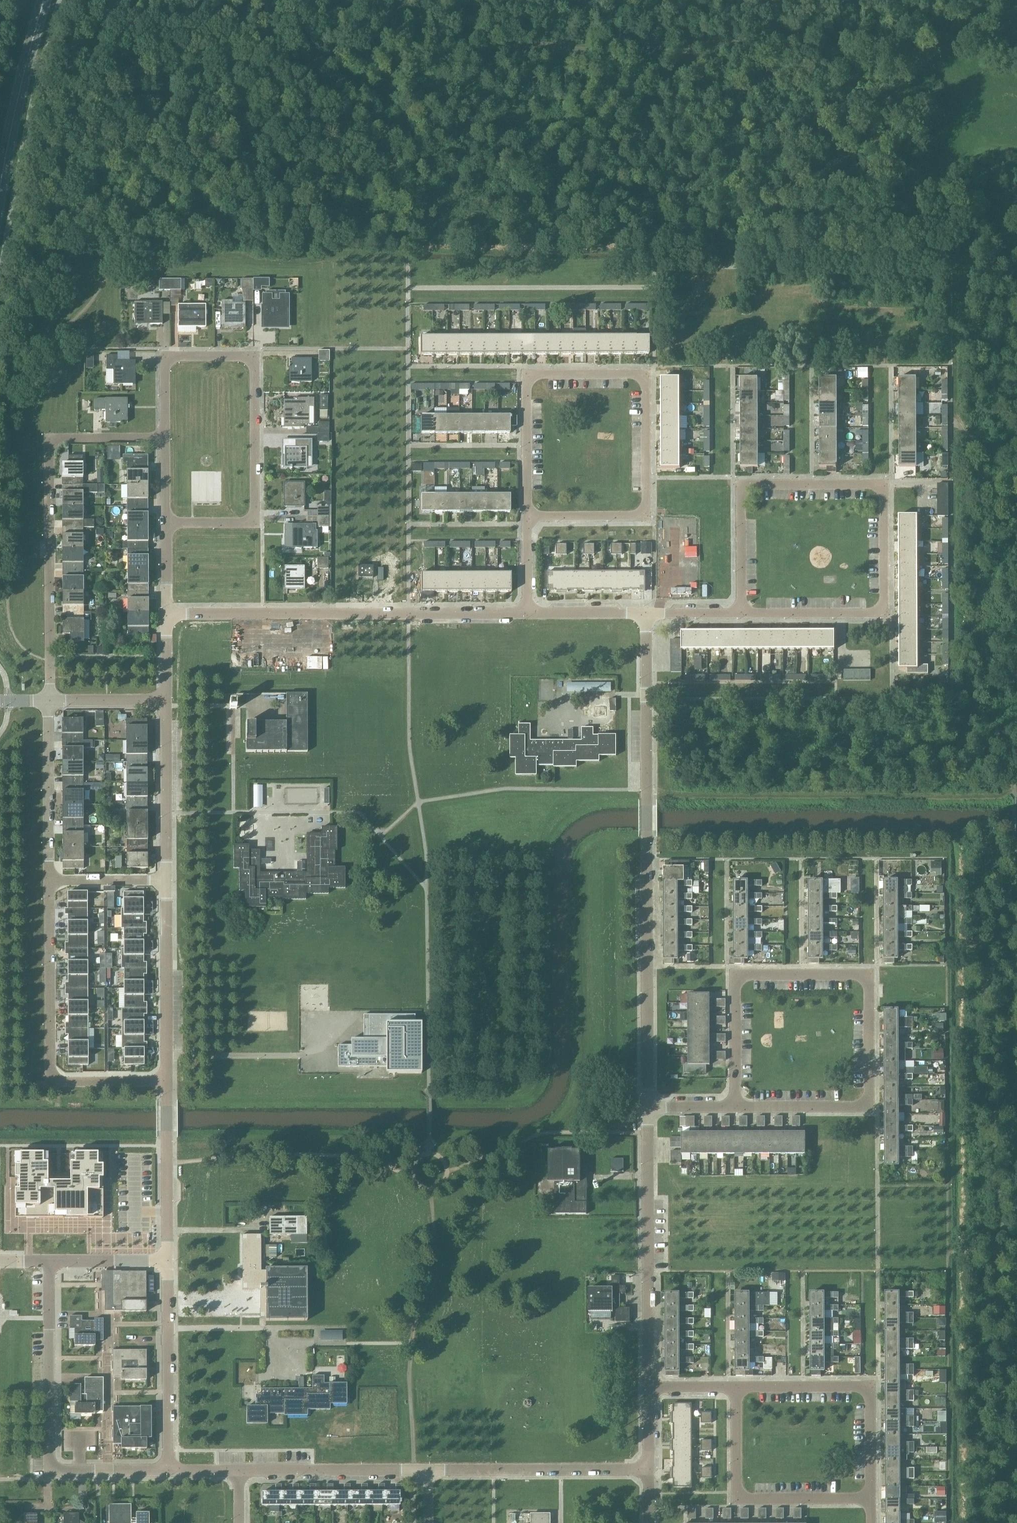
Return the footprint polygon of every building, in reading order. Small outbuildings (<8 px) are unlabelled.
[(170,290),(170,279),(159,279),(159,290),(170,290)] [(180,290),(180,279),(170,279),(170,290),(180,290)] [(245,290),(253,290),(253,279),(242,279),(242,303),(232,303),(232,301),(221,301),(221,327),(230,327),(230,325),(245,325),(245,304),(245,290)] [(269,279),(261,279),(261,287),(269,287),(269,279)] [(263,317),(263,327),(287,327),(287,310),(289,310),(289,294),(279,294),(279,300),(272,300),(272,294),(262,294),(262,305),(261,305),(261,317),(263,317)] [(162,324),(162,302),(134,302),(134,322),(150,322),(150,324),(162,324)] [(178,327),(205,327),(205,305),(178,305),(178,327)] [(484,354),(497,354),(496,336),(484,337),(484,354)] [(497,354),(509,354),(509,336),(496,336),(497,354)] [(509,354),(522,354),(522,336),(509,336),(509,354)] [(522,354),(535,354),(534,336),(522,336),(522,354)] [(535,354),(547,354),(547,336),(534,336),(535,354)] [(547,354),(560,354),(560,336),(547,336),(547,354)] [(560,354),(573,354),(572,336),(560,336),(560,354)] [(573,354),(585,354),(585,336),(572,336),(573,354)] [(585,354),(598,354),(598,336),(585,336),(585,354)] [(598,354),(610,354),(610,336),(598,336),(598,354)] [(610,354),(623,354),(623,336),(610,336),(610,354)] [(623,354),(636,354),(635,336),(623,336),(623,354)] [(635,336),(636,354),(649,354),(649,336),(635,336)] [(421,355),(434,355),(433,337),(420,337),(421,355)] [(434,355),(446,354),(446,337),(433,337),(434,355)] [(446,354),(459,354),(459,337),(446,337),(446,354)] [(459,354),(471,354),(471,337),(459,337),(459,354)] [(471,354),(484,354),(484,337),(471,337),(471,354)] [(329,351),(318,351),(318,362),(329,362),(329,351)] [(132,370),(135,370),(135,361),(117,361),(117,355),(106,355),(106,370),(113,370),(113,384),(133,384),(132,370)] [(291,382),(311,382),(311,359),(291,359),(291,382)] [(819,390),(837,390),(836,377),(819,377),(819,390)] [(898,390),(916,390),(916,377),(898,377),(898,390)] [(661,391),(679,391),(679,378),(661,378),(661,391)] [(740,391),(758,391),(758,378),(740,378),(740,391)] [(819,403),(837,403),(837,390),(819,390),(819,403)] [(898,403),(916,403),(916,390),(898,390),(898,403)] [(661,404),(679,404),(679,391),(661,391),(661,404)] [(740,403),(758,403),(758,391),(740,391),(740,403)] [(103,398),(103,423),(133,423),(133,407),(127,407),(127,398),(103,398)] [(283,409),(286,409),(286,428),(304,428),(303,426),(306,426),(306,419),(309,419),(309,408),(312,408),(311,398),(293,398),(293,400),(283,400),(283,409)] [(740,416),(758,416),(758,403),(740,403),(740,416)] [(837,411),(837,403),(819,403),(819,416),(837,416),(843,416),(843,411),(837,411)] [(899,416),(916,416),(916,403),(898,403),(899,416)] [(661,416),(679,416),(679,404),(661,404),(661,416)] [(421,434),(434,433),(434,416),(420,416),(421,434)] [(434,433),(446,433),(446,416),(434,416),(434,433)] [(446,433),(459,433),(459,416),(446,416),(446,433)] [(459,433),(472,433),(471,416),(459,416),(459,433)] [(472,433),(484,433),(484,416),(471,416),(472,433)] [(484,433),(497,433),(497,416),(484,416),(484,433)] [(497,416),(497,433),(510,433),(510,426),(516,426),(516,417),(510,417),(510,416),(497,416)] [(661,429),(679,429),(679,416),(661,416),(661,429)] [(740,429),(758,428),(758,416),(740,416),(740,429)] [(837,428),(837,416),(819,416),(819,428),(837,428)] [(899,428),(916,428),(916,416),(899,416),(899,428)] [(318,434),(329,434),(329,423),(318,423),(318,434)] [(740,441),(758,441),(758,428),(740,429),(740,441)] [(819,441),(837,441),(837,428),(819,428),(819,441)] [(899,441),(916,441),(916,428),(899,428),(899,441)] [(661,441),(679,441),(679,429),(661,429),(661,441)] [(312,457),(312,440),(289,440),(295,440),(295,447),(284,447),(284,455),(282,455),(282,467),(284,467),(284,468),(290,468),(290,469),(292,469),(292,468),(307,468),(307,457),(312,457)] [(661,454),(679,454),(679,441),(661,441),(661,454)] [(740,454),(758,454),(758,441),(740,441),(740,454)] [(819,454),(837,453),(837,441),(819,441),(819,454)] [(916,453),(916,441),(899,441),(899,453),(916,453)] [(836,472),(836,467),(837,467),(837,453),(819,454),(819,467),(827,467),(827,472),(836,472)] [(899,466),(916,466),(923,466),(923,453),(916,453),(899,453),(899,466)] [(679,454),(661,454),(661,467),(679,467),(679,454)] [(758,454),(740,454),(740,467),(758,467),(758,454)] [(147,455),(122,455),(123,463),(126,463),(127,485),(147,485),(147,470),(139,470),(139,463),(147,463),(147,455)] [(80,477),(80,463),(85,463),(84,456),(70,456),(70,463),(64,463),(64,478),(71,478),(71,485),(83,485),(82,477),(80,477)] [(286,507),(304,507),(304,483),(284,483),(284,492),(286,492),(286,507)] [(72,492),(64,492),(64,506),(80,506),(80,492),(82,492),(82,493),(97,493),(97,485),(83,485),(71,485),(72,492)] [(147,485),(127,485),(127,506),(140,506),(140,499),(147,499),(147,485)] [(421,512),(434,512),(434,495),(421,495),(421,512)] [(434,512),(447,512),(446,495),(434,495),(434,512)] [(447,512),(459,512),(459,495),(446,495),(447,512)] [(459,512),(472,512),(472,495),(459,495),(459,512)] [(472,512),(484,512),(484,495),(472,495),(472,512)] [(484,512),(497,512),(497,495),(484,495),(484,512)] [(497,495),(497,512),(510,512),(510,495),(497,495)] [(317,516),(328,516),(328,505),(317,505),(317,516)] [(80,506),(64,506),(64,521),(72,520),(72,527),(83,527),(94,527),(93,520),(81,520),(80,506)] [(140,506),(127,506),(127,528),(148,528),(147,513),(140,513),(140,506)] [(328,516),(317,516),(317,527),(328,527),(328,516)] [(917,529),(917,516),(899,516),(899,529),(917,529)] [(315,524),(284,525),(284,533),(286,533),(286,548),(317,548),(317,531),(315,531),(315,524)] [(64,549),(81,549),(81,535),(83,535),(83,527),(72,527),(72,535),(64,535),(64,549)] [(148,528),(127,528),(127,549),(140,549),(140,542),(148,542),(148,528)] [(899,541),(917,541),(917,529),(899,529),(899,541)] [(718,540),(689,541),(689,553),(719,553),(718,540)] [(899,554),(917,554),(917,541),(899,541),(899,554)] [(72,570),(83,570),(83,562),(81,562),(81,549),(64,549),(64,563),(72,563),(72,570)] [(140,549),(127,549),(127,571),(148,570),(148,556),(140,556),(140,549)] [(719,553),(689,553),(689,565),(719,565),(719,553)] [(899,567),(917,566),(917,554),(899,554),(899,567)] [(328,558),(317,558),(317,569),(328,569),(328,558)] [(719,565),(689,565),(689,578),(719,578),(719,565)] [(287,590),(304,590),(304,566),(284,566),(284,575),(286,575),(287,590)] [(373,566),(358,566),(357,578),(373,578),(373,566)] [(447,591),(447,574),(447,566),(442,566),(442,574),(434,574),(434,591),(447,591)] [(555,591),(561,591),(561,566),(561,572),(547,572),(547,590),(555,590),(555,591)] [(575,572),(563,572),(563,566),(561,566),(561,591),(568,591),(568,590),(575,590),(575,572)] [(583,591),(589,591),(589,566),(588,566),(588,572),(575,572),(575,590),(583,590),(583,591)] [(603,572),(590,572),(590,566),(589,566),(589,591),(595,591),(595,590),(603,590),(603,572)] [(611,591),(617,591),(617,566),(615,566),(615,572),(603,572),(603,590),(611,590),(611,591)] [(630,572),(618,572),(618,566),(617,566),(617,591),(623,591),(623,590),(631,590),(630,572)] [(899,579),(917,579),(917,566),(899,567),(899,579)] [(645,590),(645,572),(645,568),(643,568),(643,572),(630,572),(631,590),(638,590),(638,591),(645,591),(645,590)] [(64,592),(81,592),(81,578),(83,578),(83,570),(72,570),(72,577),(64,577),(64,592)] [(148,570),(127,571),(127,592),(140,592),(140,585),(148,585),(148,570)] [(421,592),(434,591),(434,574),(421,574),(421,592)] [(447,591),(459,591),(459,574),(447,574),(447,591)] [(459,591),(472,591),(472,574),(459,574),(459,591)] [(472,591),(485,591),(485,574),(472,574),(472,591)] [(485,591),(497,591),(497,574),(485,574),(485,591)] [(497,574),(497,591),(510,591),(510,574),(497,574)] [(689,590),(689,591),(690,591),(717,590),(717,589),(717,587),(719,587),(719,578),(689,578),(689,590)] [(899,592),(917,592),(917,579),(899,579),(899,592)] [(81,592),(64,592),(65,606),(72,606),(72,613),(83,613),(83,605),(81,605),(81,592)] [(140,592),(127,592),(127,613),(148,613),(148,599),(140,599),(140,592)] [(899,604),(917,604),(917,592),(899,592),(899,604)] [(899,617),(917,617),(917,604),(899,604),(899,617)] [(81,620),(83,620),(89,620),(89,613),(83,613),(72,613),(72,620),(65,620),(65,635),(70,635),(70,642),(83,642),(84,633),(81,633),(81,620)] [(148,613),(127,613),(127,635),(140,635),(140,628),(148,628),(148,613)] [(917,629),(917,625),(917,617),(899,617),(899,629),(917,629)] [(899,642),(917,642),(917,629),(899,629),(899,642)] [(783,649),(796,649),(796,631),(783,632),(783,649)] [(796,649),(808,649),(808,631),(796,631),(796,649)] [(808,649),(821,649),(821,631),(808,631),(808,649)] [(821,649),(834,649),(834,631),(821,631),(821,649)] [(682,649),(695,649),(695,632),(682,632),(682,649)] [(695,649),(707,649),(707,632),(695,632),(695,649)] [(707,649),(720,649),(720,632),(707,632),(707,649)] [(720,649),(733,649),(732,632),(720,632),(720,649)] [(733,649),(745,649),(745,632),(732,632),(733,649)] [(745,649),(758,649),(758,632),(745,632),(745,649)] [(758,649),(770,649),(770,632),(758,632),(758,649)] [(770,649),(783,649),(783,632),(770,632),(770,649)] [(899,655),(917,655),(917,642),(899,642),(899,655)] [(927,656),(937,657),(938,646),(928,645),(927,656)] [(928,665),(917,665),(917,655),(899,655),(899,668),(907,668),(907,674),(928,674),(928,665)] [(246,722),(246,752),(307,752),(307,694),(286,694),(286,722),(246,722)] [(62,719),(62,734),(70,734),(70,741),(83,741),(83,719),(62,719)] [(139,719),(126,719),(126,741),(147,741),(147,726),(139,726),(139,719)] [(581,741),(569,741),(530,741),(530,724),(518,724),(518,736),(510,736),(510,758),(516,758),(516,775),(536,775),(536,766),(553,766),(553,767),(576,767),(576,762),(599,762),(599,756),(616,756),(616,735),(593,735),(593,728),(581,728),(581,741)] [(62,748),(62,762),(83,762),(83,748),(92,748),(92,741),(83,741),(70,741),(70,748),(62,748)] [(147,741),(126,741),(126,762),(139,762),(139,755),(147,755),(147,741)] [(62,762),(62,776),(70,776),(70,783),(83,783),(83,762),(62,762)] [(139,762),(126,762),(126,783),(147,783),(147,769),(139,769),(139,762)] [(62,790),(62,804),(83,804),(83,783),(70,783),(70,790),(62,790)] [(147,783),(126,783),(126,804),(139,804),(139,797),(147,797),(147,783)] [(62,804),(62,819),(70,819),(70,826),(83,825),(83,804),(62,804)] [(139,804),(126,804),(126,825),(147,825),(147,811),(140,811),(139,804)] [(62,833),(62,847),(83,847),(83,825),(70,826),(70,833),(62,833)] [(147,825),(126,825),(127,847),(140,847),(140,840),(147,840),(147,825)] [(245,890),(245,907),(265,907),(265,897),(282,897),(282,899),(305,899),(305,894),(328,894),(328,888),(345,888),(345,867),(335,867),(335,850),(337,850),(336,827),(321,827),(321,833),(306,833),(306,873),(260,873),(260,850),(248,850),(248,845),(233,845),(233,868),(239,868),(239,890),(245,890)] [(62,847),(62,869),(83,869),(83,847),(62,847)] [(140,847),(127,847),(127,869),(148,868),(148,854),(140,854),(140,847)] [(709,873),(709,860),(704,860),(704,863),(700,863),(700,873),(709,873)] [(684,881),(683,868),(689,868),(689,861),(677,861),(677,868),(664,868),(664,881),(684,881)] [(809,894),(822,894),(836,893),(840,893),(840,880),(809,881),(809,894)] [(884,893),(897,893),(897,886),(911,886),(911,880),(884,880),(884,893)] [(692,886),(692,881),(684,881),(664,881),(664,894),(677,894),(677,886),(692,886)] [(734,894),(747,894),(747,886),(762,886),(761,881),(734,881),(734,894)] [(780,886),(765,886),(765,895),(780,896),(780,886)] [(67,908),(64,908),(64,909),(87,909),(87,892),(67,892),(67,908)] [(123,892),(123,908),(143,908),(143,892),(123,892)] [(809,907),(822,906),(822,899),(836,899),(836,893),(822,894),(809,894),(809,907)] [(884,906),(897,906),(897,898),(912,898),(912,893),(897,893),(884,893),(884,906)] [(664,907),(677,907),(677,899),(692,899),(692,894),(677,894),(664,894),(664,907)] [(734,907),(747,907),(747,899),(762,899),(762,894),(747,894),(734,894),(734,907)] [(734,920),(747,920),(747,912),(762,912),(762,906),(747,907),(734,907),(734,920)] [(809,920),(822,919),(822,912),(837,912),(836,906),(822,906),(809,907),(809,920)] [(903,919),(903,911),(912,911),(912,906),(897,906),(884,906),(884,919),(903,919)] [(664,920),(677,920),(677,912),(692,912),(692,907),(677,907),(664,907),(664,920)] [(121,928),(123,928),(146,928),(146,922),(143,922),(143,908),(123,908),(121,908),(121,928)] [(87,909),(64,909),(64,916),(67,916),(67,929),(87,929),(87,909)] [(809,933),(822,932),(822,925),(837,925),(837,919),(822,919),(809,920),(809,933)] [(884,932),(897,932),(897,924),(912,924),(912,919),(903,919),(884,919),(884,932)] [(692,920),(677,920),(664,920),(664,933),(678,933),(678,925),(692,925),(692,920)] [(734,933),(747,933),(747,925),(762,925),(762,920),(747,920),(734,920),(734,933)] [(123,928),(123,948),(144,948),(143,935),(146,935),(146,928),(123,928)] [(67,942),(64,942),(64,949),(88,949),(87,929),(67,929),(67,942)] [(734,946),(748,945),(747,938),(762,938),(762,932),(747,933),(734,933),(734,946)] [(809,945),(822,945),(822,938),(837,938),(837,932),(822,932),(809,933),(809,945)] [(884,945),(897,945),(897,937),(912,937),(912,932),(897,932),(884,932),(884,945)] [(692,933),(678,933),(664,933),(664,946),(678,946),(678,938),(692,938),(692,933)] [(839,952),(854,951),(854,941),(839,941),(839,952)] [(734,964),(744,964),(744,959),(748,959),(748,951),(762,951),(762,945),(748,945),(734,946),(734,964)] [(809,964),(819,964),(819,959),(822,959),(822,950),(837,950),(837,945),(822,945),(809,945),(809,964)] [(894,964),(894,963),(894,959),(898,959),(897,950),(912,950),(912,945),(897,945),(884,945),(884,964),(894,964)] [(664,964),(674,964),(674,959),(678,959),(678,951),(692,951),(692,946),(678,946),(664,946),(664,964)] [(121,968),(123,968),(147,968),(146,962),(144,962),(144,948),(123,948),(121,948),(121,968)] [(88,949),(64,949),(64,955),(67,955),(67,969),(88,969),(88,949)] [(123,968),(123,988),(144,988),(144,975),(147,975),(147,968),(123,968)] [(67,982),(64,982),(65,989),(88,989),(88,969),(67,969),(67,982)] [(123,988),(123,1008),(147,1008),(147,1002),(144,1002),(144,988),(123,988)] [(88,989),(65,989),(65,995),(67,995),(67,1009),(88,1009),(88,989)] [(709,1003),(709,994),(688,994),(688,1003),(709,1003)] [(688,1012),(709,1012),(709,1003),(688,1003),(688,1012)] [(121,1008),(121,1028),(144,1028),(144,1014),(147,1014),(147,1008),(123,1008),(121,1008)] [(68,1022),(65,1022),(65,1029),(88,1029),(88,1009),(67,1009),(68,1022)] [(884,1023),(912,1023),(912,1017),(898,1017),(898,1010),(884,1010),(884,1011),(884,1023)] [(688,1021),(709,1020),(709,1012),(688,1012),(688,1021)] [(351,1045),(338,1045),(338,1067),(389,1067),(389,1073),(421,1073),(421,1023),(415,1023),(415,1015),(363,1015),(363,1039),(351,1039),(351,1045)] [(688,1029),(709,1029),(709,1020),(688,1021),(688,1029)] [(884,1036),(898,1036),(898,1028),(912,1028),(912,1023),(884,1023),(884,1031),(884,1036)] [(121,1048),(124,1048),(144,1048),(147,1048),(147,1042),(144,1042),(144,1028),(121,1028),(121,1048)] [(88,1029),(65,1029),(65,1035),(68,1035),(68,1049),(88,1049),(88,1029)] [(688,1038),(709,1038),(709,1029),(688,1029),(688,1038)] [(885,1049),(904,1049),(912,1049),(912,1043),(898,1043),(898,1036),(884,1036),(884,1040),(885,1049)] [(688,1047),(709,1047),(709,1038),(688,1038),(688,1047)] [(688,1056),(709,1056),(709,1047),(688,1047),(688,1056)] [(144,1065),(144,1048),(124,1048),(124,1065),(144,1065)] [(88,1049),(68,1049),(68,1065),(88,1065),(88,1049)] [(904,1053),(904,1049),(885,1049),(885,1057),(885,1062),(898,1062),(904,1062),(904,1053)] [(706,1073),(706,1068),(706,1065),(710,1065),(709,1056),(688,1056),(688,1064),(684,1064),(684,1073),(706,1073)] [(904,1067),(904,1070),(898,1070),(898,1062),(885,1062),(885,1066),(885,1075),(912,1074),(912,1067),(904,1067)] [(913,1080),(912,1074),(885,1075),(885,1083),(885,1088),(898,1087),(898,1080),(913,1080)] [(885,1101),(913,1100),(913,1095),(898,1095),(898,1087),(885,1088),(885,1100),(885,1101)] [(885,1114),(898,1113),(898,1106),(913,1106),(913,1100),(885,1101),(885,1109),(885,1114)] [(885,1127),(905,1126),(905,1121),(898,1121),(898,1113),(885,1114),(885,1117),(885,1127)] [(885,1139),(898,1139),(898,1132),(913,1132),(913,1126),(905,1126),(885,1127),(885,1135),(885,1139)] [(796,1154),(805,1154),(805,1132),(796,1133),(796,1154)] [(681,1154),(690,1154),(690,1133),(681,1133),(681,1137),(681,1142),(681,1147),(681,1151),(681,1154)] [(690,1154),(699,1154),(699,1133),(690,1133),(690,1154)] [(699,1154),(708,1154),(708,1133),(699,1133),(699,1154)] [(708,1154),(717,1154),(717,1133),(708,1133),(708,1154)] [(717,1154),(726,1154),(726,1133),(717,1133),(717,1154)] [(726,1154),(734,1154),(734,1133),(726,1133),(726,1154)] [(734,1154),(743,1154),(743,1133),(734,1133),(734,1154)] [(743,1154),(752,1154),(752,1133),(743,1133),(743,1154)] [(752,1154),(761,1154),(761,1133),(752,1133),(752,1154)] [(761,1154),(769,1154),(769,1133),(761,1133),(761,1154)] [(769,1154),(778,1154),(778,1133),(769,1133),(769,1154)] [(778,1154),(787,1154),(787,1133),(778,1133),(778,1154)] [(787,1154),(796,1154),(796,1133),(787,1133),(787,1154)] [(898,1147),(898,1139),(885,1139),(885,1144),(885,1152),(913,1152),(913,1147),(898,1147)] [(580,1182),(580,1171),(580,1150),(573,1150),(573,1149),(562,1149),(562,1150),(556,1150),(548,1150),(548,1182),(554,1182),(554,1213),(586,1213),(586,1182),(580,1182)] [(681,1151),(671,1151),(671,1163),(681,1163),(681,1154),(681,1151)] [(913,1152),(885,1152),(885,1166),(898,1166),(898,1157),(913,1157),(913,1152)] [(48,1153),(15,1153),(15,1218),(63,1218),(103,1218),(103,1196),(103,1153),(70,1153),(70,1177),(48,1178),(48,1153)] [(610,1172),(623,1172),(623,1159),(610,1159),(610,1172)] [(144,1214),(140,1224),(149,1227),(153,1218),(144,1214)] [(306,1235),(306,1226),(305,1226),(305,1217),(269,1217),(269,1235),(306,1235)] [(0,1227),(0,1231),(7,1243),(12,1240),(3,1225),(0,1227)] [(305,1319),(305,1271),(305,1269),(307,1269),(307,1268),(265,1269),(265,1270),(266,1270),(266,1271),(260,1271),(260,1235),(261,1235),(242,1235),(242,1236),(243,1236),(243,1289),(242,1289),(260,1289),(260,1308),(258,1308),(258,1314),(258,1318),(259,1318),(267,1318),(267,1320),(266,1320),(266,1321),(307,1321),(307,1319),(305,1319)] [(146,1312),(146,1273),(146,1272),(104,1272),(105,1311),(121,1311),(121,1312),(146,1312)] [(588,1288),(589,1312),(612,1312),(612,1310),(616,1310),(616,1322),(630,1322),(630,1308),(620,1308),(620,1294),(625,1294),(625,1286),(619,1286),(619,1276),(611,1276),(611,1288),(588,1288)] [(810,1306),(824,1306),(824,1298),(838,1298),(838,1292),(810,1293),(810,1301),(810,1306)] [(913,1298),(913,1296),(913,1292),(886,1292),(886,1305),(899,1305),(899,1298),(913,1298)] [(665,1306),(679,1306),(679,1298),(693,1298),(693,1293),(665,1293),(665,1306)] [(755,1306),(755,1298),(763,1298),(763,1293),(735,1293),(735,1306),(755,1306)] [(810,1319),(824,1318),(824,1311),(838,1311),(838,1305),(824,1306),(810,1306),(810,1308),(810,1314),(810,1319)] [(886,1318),(913,1318),(913,1313),(899,1313),(899,1305),(886,1305),(886,1318)] [(665,1319),(679,1319),(679,1311),(693,1311),(693,1306),(679,1306),(665,1306),(665,1319)] [(736,1319),(749,1319),(749,1311),(763,1311),(763,1306),(755,1306),(735,1306),(736,1319)] [(74,1336),(74,1346),(95,1346),(95,1340),(103,1340),(103,1319),(94,1319),(94,1321),(82,1321),(82,1316),(69,1316),(69,1329),(74,1329),(74,1336)] [(736,1332),(749,1332),(749,1324),(763,1324),(763,1318),(749,1319),(736,1319),(736,1332)] [(830,1331),(830,1324),(838,1324),(838,1318),(824,1318),(810,1319),(810,1321),(811,1327),(811,1332),(830,1331)] [(886,1331),(899,1331),(899,1324),(913,1324),(913,1318),(886,1318),(886,1331)] [(693,1319),(679,1319),(665,1319),(666,1332),(679,1332),(679,1324),(693,1324),(693,1319)] [(320,1341),(342,1340),(342,1331),(320,1331),(320,1341)] [(736,1345),(749,1345),(749,1337),(763,1337),(763,1331),(749,1332),(736,1332),(736,1345)] [(838,1331),(830,1331),(811,1332),(811,1334),(811,1340),(811,1345),(824,1344),(824,1337),(838,1337),(838,1331)] [(886,1344),(913,1344),(913,1339),(899,1339),(899,1331),(886,1331),(886,1344)] [(666,1345),(679,1344),(679,1337),(693,1337),(693,1332),(679,1332),(666,1332),(666,1345)] [(666,1358),(679,1358),(679,1350),(694,1350),(694,1344),(679,1344),(666,1345),(666,1358)] [(824,1344),(811,1345),(811,1357),(824,1357),(834,1357),(834,1350),(839,1350),(839,1344),(824,1344)] [(886,1357),(899,1357),(899,1349),(913,1349),(913,1344),(886,1344),(886,1357)] [(749,1350),(755,1350),(755,1345),(749,1345),(736,1345),(736,1358),(749,1357),(749,1350)] [(122,1380),(146,1380),(146,1350),(113,1350),(113,1375),(121,1375),(121,1380),(122,1380)] [(848,1352),(848,1365),(856,1365),(856,1352),(848,1352)] [(764,1363),(763,1358),(763,1357),(749,1357),(736,1358),(736,1376),(753,1376),(753,1370),(749,1370),(749,1363),(764,1363)] [(839,1363),(839,1357),(834,1357),(824,1357),(811,1357),(811,1360),(811,1366),(811,1376),(821,1376),(820,1371),(824,1371),(824,1363),(839,1363)] [(886,1370),(913,1370),(913,1365),(899,1365),(899,1357),(886,1357),(886,1370)] [(679,1363),(694,1363),(694,1358),(679,1358),(666,1358),(666,1376),(679,1376),(679,1363)] [(886,1383),(899,1383),(899,1376),(913,1376),(913,1370),(886,1370),(886,1383)] [(347,1404),(347,1383),(324,1383),(324,1376),(312,1376),(312,1389),(261,1389),(261,1394),(255,1394),(255,1406),(247,1406),(247,1424),(266,1423),(267,1423),(267,1414),(284,1414),(284,1415),(286,1415),(307,1415),(307,1410),(330,1409),(330,1404),(347,1404)] [(103,1412),(103,1392),(103,1378),(85,1378),(85,1395),(80,1395),(80,1385),(69,1385),(69,1402),(74,1402),(74,1415),(95,1415),(95,1412),(103,1412)] [(886,1396),(914,1396),(914,1391),(899,1391),(899,1383),(886,1383),(886,1396)] [(931,1395),(941,1395),(941,1387),(931,1387),(931,1395)] [(899,1409),(899,1401),(914,1401),(914,1396),(886,1396),(886,1409),(899,1409)] [(522,1401),(522,1405),(525,1408),(528,1408),(531,1405),(531,1402),(529,1399),(525,1399),(522,1401)] [(927,1402),(927,1413),(942,1414),(943,1402),(927,1402)] [(691,1418),(691,1417),(691,1404),(673,1404),(673,1411),(672,1411),(672,1418),(691,1418)] [(151,1436),(151,1419),(151,1408),(151,1407),(113,1407),(113,1444),(121,1444),(121,1449),(122,1449),(147,1449),(147,1436),(151,1436)] [(914,1422),(914,1416),(906,1416),(906,1409),(907,1409),(899,1409),(886,1409),(886,1422),(914,1422)] [(691,1431),(691,1419),(691,1418),(672,1418),(672,1424),(673,1424),(673,1432),(691,1431)] [(886,1435),(900,1435),(900,1427),(914,1427),(914,1422),(886,1422),(886,1435)] [(691,1445),(691,1431),(673,1432),(673,1439),(672,1439),(672,1445),(691,1445)] [(886,1448),(914,1448),(914,1442),(900,1442),(900,1435),(886,1435),(886,1448)] [(691,1459),(691,1447),(691,1445),(672,1445),(672,1451),(673,1451),(674,1459),(691,1459)] [(906,1455),(906,1453),(914,1453),(914,1448),(886,1448),(886,1461),(900,1461),(907,1461),(907,1455),(906,1455)] [(692,1473),(691,1459),(674,1459),(674,1467),(672,1467),(672,1473),(692,1473)] [(900,1468),(900,1461),(886,1461),(886,1473),(914,1473),(914,1468),(900,1468)] [(692,1487),(692,1473),(672,1473),(672,1479),(674,1479),(674,1487),(692,1487)] [(886,1486),(900,1486),(900,1479),(914,1479),(914,1473),(886,1473),(886,1486)] [(932,1479),(934,1487),(943,1485),(941,1477),(932,1479)] [(275,1492),(261,1492),(262,1506),(270,1506),(279,1506),(279,1492),(281,1492),(281,1484),(275,1484),(275,1485),(275,1492)] [(296,1492),(298,1492),(298,1484),(292,1484),(292,1492),(281,1492),(279,1492),(279,1506),(296,1506),(296,1492)] [(313,1492),(316,1492),(316,1484),(309,1484),(309,1492),(298,1492),(296,1492),(296,1506),(313,1506),(313,1492)] [(330,1492),(333,1492),(333,1484),(326,1484),(326,1492),(316,1492),(313,1492),(313,1506),(330,1506),(330,1492)] [(348,1492),(350,1492),(350,1484),(343,1484),(344,1492),(333,1492),(330,1492),(330,1506),(348,1505),(348,1492)] [(365,1492),(367,1492),(367,1484),(361,1484),(361,1492),(350,1492),(348,1492),(348,1505),(365,1505),(365,1492)] [(382,1492),(384,1492),(384,1484),(378,1484),(378,1492),(367,1492),(365,1492),(365,1505),(382,1505),(382,1492)] [(384,1492),(382,1492),(382,1505),(390,1505),(399,1505),(400,1505),(400,1497),(401,1497),(402,1484),(395,1484),(395,1491),(384,1492)] [(900,1486),(886,1486),(886,1499),(913,1499),(913,1495),(906,1495),(906,1486),(900,1486)] [(914,1505),(914,1499),(913,1499),(886,1499),(886,1512),(900,1512),(900,1505),(914,1505)] [(131,1519),(131,1505),(109,1505),(109,1522),(131,1522),(131,1519)] [(900,1514),(908,1514),(908,1512),(900,1512),(886,1512),(886,1522),(914,1522),(914,1520),(900,1520),(900,1514)] [(37,1513),(24,1513),(24,1522),(37,1522),(37,1513)] [(131,1522),(149,1522),(149,1513),(136,1513),(136,1518),(131,1519),(131,1522)] [(550,1514),(531,1514),(531,1522),(550,1522),(550,1514)]
